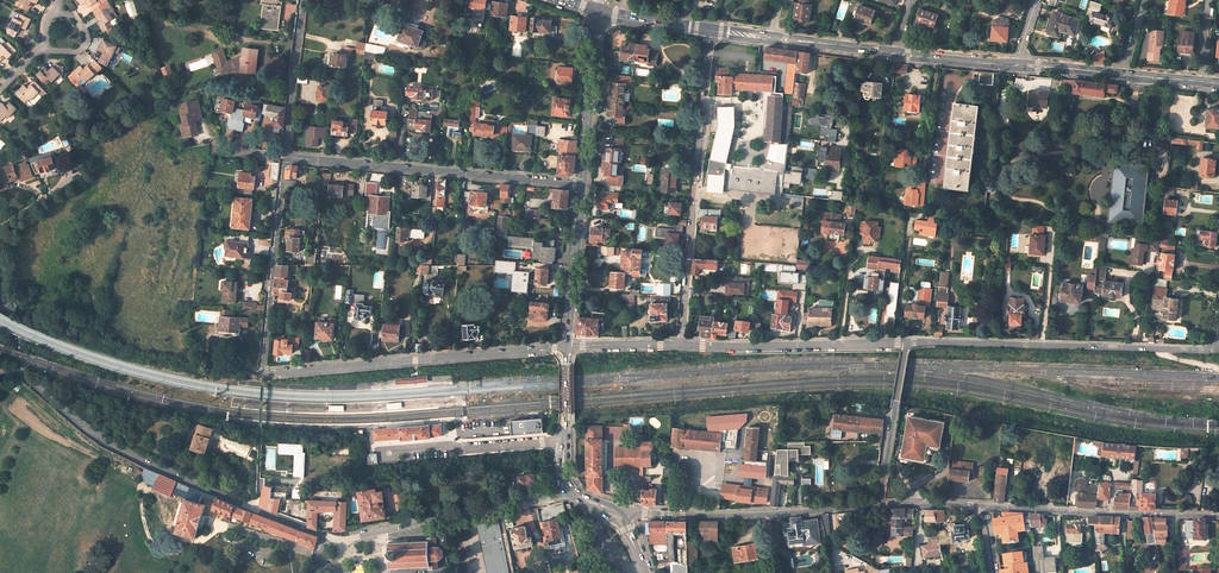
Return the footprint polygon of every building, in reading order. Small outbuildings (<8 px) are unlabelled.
[(18,2),(16,6),(27,11),(29,12),(34,3),(37,4),(39,0),(19,0),(18,2)] [(82,5),(86,3),(90,8),(92,6),(95,10),(105,4),(102,0),(78,0),(82,5)] [(277,30),(280,6),(281,6),(282,0),(277,0),(275,0),(262,0),(261,3),(265,4),(262,28),(277,30)] [(471,6),(490,10),(492,1),(487,0),(473,0),(471,6)] [(800,4),(796,3),(794,18),(809,20),(811,5),(809,5),(809,0),(806,0),(800,0),(800,4)] [(1168,3),(1169,3),(1167,13),(1179,15),(1181,5),(1183,5),(1183,0),(1169,0),(1168,3)] [(1094,21),(1110,26),(1113,17),(1105,15),(1105,16),(1097,13),(1098,11),(1099,11),(1101,4),(1091,1),(1086,16),(1091,18),(1090,20),(1091,20),(1090,23),(1084,21),(1081,30),(1091,33),(1094,24),(1093,24),(1094,21)] [(95,10),(92,11),(95,17),(99,14),(102,19),(98,22),(104,32),(116,25),(113,20),(116,17),(110,8),(108,2),(105,4),(95,10)] [(507,17),(509,4),(493,2),(491,15),(507,17)] [(870,25),(875,11),(859,5),(854,20),(870,25)] [(1121,11),(1130,14),(1131,8),(1122,6),(1121,11)] [(937,17),(937,15),(921,10),(917,22),(933,28),(935,23),(937,17)] [(1073,34),(1078,20),(1053,12),(1047,32),(1053,34),(1055,28),(1059,30),(1073,34)] [(25,30),(31,20),(21,15),(19,14),(16,19),(14,18),(7,32),(15,37),(17,33),(18,34),(21,28),(25,30)] [(526,31),(527,18),(512,17),(511,30),(526,31)] [(556,36),(557,26),(552,26),(552,21),(539,19),(540,19),(533,18),(532,30),(543,32),(543,35),(556,36)] [(410,44),(424,49),(426,43),(420,41),(423,31),(418,29),(420,21),(412,19),(409,27),(404,24),(400,34),(398,40),(410,44)] [(1008,21),(993,20),(992,40),(1007,41),(1008,21)] [(842,37),(846,23),(841,22),(837,36),(842,37)] [(1161,33),(1149,31),(1146,61),(1157,62),(1158,46),(1160,47),(1161,33)] [(1191,53),(1193,33),(1181,32),(1179,52),(1191,53)] [(392,44),(408,49),(410,44),(398,40),(393,39),(392,44)] [(121,49),(104,40),(99,51),(104,53),(99,63),(107,67),(114,53),(118,55),(121,49)] [(16,50),(8,42),(3,46),(1,43),(0,44),(0,58),(3,55),(7,58),(16,50)] [(1124,44),(1117,42),(1114,54),(1121,56),(1124,44)] [(384,55),(385,47),(365,43),(364,50),(364,51),(365,51),(381,55),(384,55)] [(617,52),(616,59),(622,60),(622,58),(629,59),(629,58),(635,59),(637,44),(630,43),(630,46),(627,46),(623,45),(622,52),(617,51),(617,52)] [(635,59),(641,60),(647,61),(647,64),(657,65),(658,52),(649,51),(650,49),(646,49),(647,45),(637,44),(635,59)] [(331,65),(346,67),(347,55),(351,56),(353,51),(353,48),(348,46),(346,54),(333,53),(331,65)] [(785,87),(788,88),(788,84),(794,85),(798,51),(767,47),(765,59),(788,62),(788,67),(785,87)] [(255,70),(257,51),(245,49),(244,56),(229,62),(227,61),(226,61),(222,50),(213,53),(219,71),(226,68),(228,72),(242,67),(242,69),(255,70)] [(365,53),(364,63),(370,64),(370,60),(381,61),(381,55),(365,51),(365,53)] [(796,72),(808,73),(810,53),(799,52),(796,72)] [(1097,56),(1096,62),(1103,62),(1104,56),(1105,56),(1105,52),(1097,56)] [(102,68),(95,61),(84,70),(81,66),(71,73),(72,74),(69,77),(83,94),(86,92),(81,85),(102,68)] [(50,70),(46,66),(38,74),(47,83),(51,80),(53,81),(64,70),(57,63),(55,66),(54,65),(50,70)] [(173,77),(169,65),(162,67),(166,79),(173,77)] [(576,76),(576,69),(560,67),(558,83),(571,84),(572,75),(576,76)] [(777,76),(729,73),(729,71),(724,71),(724,68),(717,68),(716,80),(720,81),(719,93),(732,94),(732,88),(767,90),(763,140),(780,141),(783,93),(776,93),(777,76)] [(981,84),(992,85),(994,73),(980,72),(979,79),(982,79),(981,84)] [(624,103),(626,84),(627,76),(626,76),(616,75),(616,83),(614,83),(613,92),(613,96),(610,96),(609,102),(624,103)] [(1047,78),(1046,85),(1055,85),(1055,91),(1060,91),(1061,86),(1061,79),(1047,78)] [(321,79),(319,100),(329,100),(330,87),(330,80),(321,79)] [(1074,93),(1104,96),(1104,91),(1116,92),(1117,85),(1070,80),(1070,87),(1074,87),(1074,93)] [(28,89),(24,85),(16,93),(26,102),(29,99),(31,101),(40,93),(44,97),(47,93),(36,82),(28,89)] [(881,97),(882,84),(866,82),(866,84),(863,84),(862,90),(865,90),(864,97),(865,99),(869,99),(870,98),(870,95),(873,96),(880,96),(881,97)] [(802,98),(804,84),(798,83),(795,83),(793,97),(802,98)] [(433,98),(434,89),(426,88),(409,86),(408,94),(415,95),(415,97),(422,98),(433,98)] [(1046,107),(1048,93),(1031,91),(1029,105),(1036,106),(1040,106),(1046,107)] [(905,110),(919,112),(920,103),(925,104),(925,98),(925,97),(921,97),(921,95),(907,94),(905,110)] [(235,101),(223,98),(222,104),(217,103),(215,111),(220,112),(220,110),(232,112),(230,120),(228,119),(226,128),(242,131),(244,123),(242,122),(244,115),(255,118),(254,120),(260,121),(262,114),(263,110),(260,109),(261,108),(258,108),(258,106),(247,103),(245,110),(233,108),(235,101)] [(569,116),(570,99),(554,98),(553,115),(567,115),(569,116)] [(373,112),(372,123),(387,124),(388,112),(386,112),(387,109),(385,107),(383,107),(383,101),(374,100),(374,106),(372,106),(371,112),(373,112)] [(181,132),(183,138),(192,136),(191,134),(196,133),(193,121),(201,119),(196,101),(184,103),(185,109),(179,110),(183,128),(181,132)] [(11,102),(7,106),(3,102),(0,105),(0,120),(11,110),(13,112),(17,108),(11,102)] [(617,121),(625,122),(625,116),(623,116),(624,103),(609,102),(609,109),(612,109),(611,112),(611,116),(617,116),(617,121)] [(967,188),(976,106),(955,103),(945,185),(967,188)] [(285,109),(269,105),(264,104),(263,110),(262,114),(275,116),(274,126),(283,127),(285,109)] [(967,188),(970,188),(979,106),(976,106),(967,188)] [(417,119),(418,110),(418,108),(411,107),(410,118),(417,119)] [(735,107),(718,107),(719,124),(711,155),(709,170),(706,170),(704,186),(708,187),(708,191),(723,193),(724,188),(782,196),(787,143),(770,143),(763,169),(748,172),(734,171),(725,167),(735,126),(735,107)] [(1208,109),(1206,126),(1218,128),(1218,110),(1208,109)] [(416,126),(424,127),(423,129),(430,130),(432,115),(426,114),(427,111),(418,110),(417,119),(410,118),(409,128),(416,129),(416,126)] [(835,124),(836,113),(815,113),(814,124),(835,124)] [(357,132),(358,119),(349,118),(349,123),(345,122),(345,121),(335,120),(333,134),(348,135),(349,131),(357,132)] [(461,135),(461,126),(459,126),(459,120),(453,119),(444,119),(444,125),(449,126),(448,135),(454,135),(454,134),(461,135)] [(494,134),(495,126),(494,126),(495,120),(485,119),(485,124),(476,123),(471,123),(470,131),(475,131),(475,134),(484,134),(483,139),(488,139),(488,134),(494,134)] [(528,133),(537,134),(538,125),(529,125),(528,133)] [(538,125),(537,134),(545,135),(546,126),(538,125)] [(309,126),(307,144),(318,145),(318,137),(326,138),(327,128),(309,126)] [(508,127),(500,126),(499,140),(507,141),(508,132),(508,127)] [(829,137),(828,140),(837,142),(839,130),(823,126),(821,135),(829,137)] [(390,129),(389,140),(397,140),(398,129),(390,129)] [(899,129),(898,136),(909,137),(909,130),(899,129)] [(524,149),(531,150),(532,135),(515,134),(514,146),(524,147),(524,149)] [(559,143),(558,150),(561,151),(561,154),(576,155),(577,141),(560,139),(560,143),(559,143)] [(623,150),(623,144),(615,143),(614,149),(608,148),(608,152),(608,155),(605,154),(604,161),(619,163),(620,156),(620,150),(623,150)] [(839,169),(841,149),(828,147),(825,168),(839,169)] [(917,165),(918,155),(912,155),(912,156),(908,155),(908,149),(902,148),(901,153),(896,152),(896,160),(898,161),(897,165),(908,166),(908,163),(910,163),(910,164),(917,165)] [(561,154),(559,174),(571,175),(575,172),(576,155),(561,154)] [(53,157),(31,163),(36,173),(56,167),(53,157)] [(1214,176),(1215,160),(1203,158),(1201,175),(1214,176)] [(619,163),(604,161),(603,168),(606,169),(606,171),(606,175),(608,175),(608,182),(609,184),(621,185),(623,183),(623,176),(618,176),(619,163)] [(27,165),(26,162),(14,166),(14,165),(1,169),(5,181),(18,177),(18,179),(22,180),(33,177),(29,165),(27,165)] [(1147,166),(1115,163),(1109,220),(1141,224),(1147,166)] [(287,177),(297,178),(298,166),(291,165),(287,169),(287,177)] [(325,185),(328,185),(328,180),(330,180),(331,174),(329,174),(330,169),(323,168),(323,171),(322,185),(325,185)] [(675,191),(677,169),(664,168),(662,190),(675,191)] [(808,168),(807,178),(816,179),(817,169),(808,168)] [(254,189),(255,176),(251,176),(251,173),(241,172),(239,187),(254,189)] [(437,206),(445,206),(447,179),(439,179),(437,206)] [(366,195),(371,195),(375,196),(376,183),(367,182),(366,195)] [(414,196),(427,197),(427,201),(431,201),(433,185),(428,185),(428,186),(424,186),(424,184),(419,183),(419,185),(415,185),(414,196)] [(908,196),(907,204),(919,205),(919,204),(924,205),(927,183),(919,183),(919,188),(918,190),(915,190),(915,188),(915,185),(908,184),(908,189),(907,189),(906,196),(908,196)] [(344,184),(344,186),(331,185),(330,197),(332,197),(332,196),(343,196),(343,193),(353,193),(354,185),(344,184)] [(510,196),(509,196),(509,187),(511,187),(512,185),(502,184),(501,196),(501,200),(501,201),(510,202),(510,196)] [(1166,187),(1163,213),(1176,214),(1178,200),(1173,200),(1174,194),(1179,194),(1179,188),(1166,187)] [(553,200),(553,202),(555,202),(555,206),(569,207),(570,190),(556,188),(556,191),(555,200),(553,200)] [(842,200),(844,191),(832,190),(831,198),(842,200)] [(489,211),(489,205),(487,205),(488,193),(473,191),(465,191),(464,200),(471,201),(471,204),(472,204),(472,210),(487,212),(489,211)] [(599,208),(617,210),(619,192),(602,191),(602,196),(598,196),(597,202),(599,202),(599,204),(599,208)] [(371,195),(370,213),(375,213),(375,220),(381,220),(380,227),(390,227),(391,211),(389,211),(390,197),(375,196),(371,195)] [(252,212),(253,200),(237,198),(234,227),(250,228),(251,216),(254,217),(254,212),(252,212)] [(680,214),(681,204),(667,202),(666,210),(669,211),(669,213),(680,214)] [(848,206),(847,215),(855,216),(855,209),(856,207),(848,206)] [(500,215),(509,216),(510,216),(511,208),(506,208),(506,210),(500,209),(500,215)] [(702,227),(718,228),(718,216),(716,216),(717,214),(719,214),(719,209),(699,208),(698,208),(698,216),(703,216),(702,227)] [(540,219),(541,209),(531,209),(530,218),(540,219)] [(822,231),(844,234),(845,223),(840,223),(837,222),(838,214),(820,212),(819,216),(823,221),(824,221),(822,231)] [(937,233),(939,214),(930,214),(929,222),(917,221),(915,230),(920,231),(920,232),(921,232),(921,235),(930,236),(932,233),(937,233)] [(507,235),(509,216),(500,215),(499,215),(498,234),(505,235),(507,235)] [(877,227),(877,222),(866,221),(865,222),(861,221),(860,233),(862,233),(861,238),(864,239),(864,240),(869,240),(876,241),(876,235),(877,227)] [(682,249),(683,238),(678,238),(678,234),(682,235),(683,225),(675,224),(675,229),(657,227),(656,236),(668,237),(667,244),(670,244),(669,252),(681,253),(681,249),(682,249)] [(1044,225),(1034,224),(1034,234),(1043,235),(1044,225)] [(305,230),(292,229),(292,227),(287,227),(286,235),(290,235),(290,237),(289,237),(288,250),(299,251),(301,238),(304,238),(305,230)] [(591,240),(603,241),(603,240),(607,241),(608,235),(611,235),(611,229),(593,227),(591,240)] [(425,229),(399,228),(398,240),(408,241),(409,237),(424,238),(425,229)] [(1197,245),(1216,247),(1217,232),(1207,231),(1201,231),(1201,230),(1198,230),(1197,245)] [(237,258),(249,259),(249,250),(247,250),(249,235),(240,234),(239,242),(226,241),(225,248),(227,249),(226,256),(237,257),(237,258)] [(1034,234),(1031,234),(1030,254),(1044,255),(1045,235),(1043,235),(1034,234)] [(544,238),(505,235),(505,239),(509,240),(511,240),(511,245),(522,245),(523,240),(530,241),(530,246),(536,247),(535,249),(535,251),(533,251),(532,259),(542,259),(541,263),(553,264),(555,239),(552,239),(551,246),(544,246),(544,238)] [(1160,239),(1136,236),(1135,248),(1132,248),(1131,257),(1129,256),(1128,262),(1142,264),(1142,262),(1145,262),(1146,255),(1144,253),(1145,249),(1158,250),(1159,247),(1159,244),(1160,239)] [(511,240),(509,240),(508,247),(535,249),(536,247),(530,246),(530,241),(523,240),(522,245),(511,245),(511,240)] [(1159,269),(1164,269),(1164,279),(1172,280),(1173,270),(1174,270),(1175,254),(1176,246),(1169,245),(1167,245),(1166,248),(1166,253),(1162,252),(1161,256),(1158,256),(1157,263),(1160,263),(1159,269)] [(602,253),(613,255),(614,247),(603,246),(602,253)] [(642,257),(643,250),(633,249),(633,251),(631,273),(631,276),(631,277),(640,277),(641,266),(642,257)] [(633,251),(624,250),(622,272),(626,272),(631,273),(633,251)] [(316,254),(306,253),(305,265),(315,265),(316,254)] [(865,287),(883,289),(884,281),(890,282),(886,316),(888,316),(887,333),(890,333),(890,336),(893,336),(893,332),(894,332),(901,260),(870,255),(867,272),(872,272),(871,277),(866,277),(865,287)] [(516,261),(496,259),(495,271),(513,273),(512,291),(528,292),(529,275),(524,275),(524,271),(516,271),(516,261)] [(705,268),(706,267),(707,259),(694,259),(692,274),(699,274),(699,271),(704,271),(705,268)] [(808,269),(809,261),(797,260),(797,265),(800,265),(799,269),(808,269)] [(781,271),(780,281),(807,283),(808,275),(796,274),(796,268),(797,265),(783,264),(783,271),(781,271)] [(281,298),(291,299),(292,292),(288,292),(289,280),(285,279),(285,276),(288,276),(288,265),(277,265),(274,293),(281,294),(281,298)] [(432,265),(422,265),(421,274),(428,274),(428,272),(429,272),(429,271),(432,271),(432,265)] [(459,265),(458,273),(462,273),(463,269),(466,269),(467,265),(465,265),(459,265)] [(548,284),(549,269),(538,268),(536,283),(548,284)] [(612,287),(625,288),(626,275),(626,272),(622,272),(612,272),(612,287)] [(937,305),(947,306),(948,296),(944,296),(944,292),(947,292),(948,287),(946,287),(947,277),(944,277),(944,273),(940,272),(937,305)] [(1103,295),(1122,297),(1123,283),(1105,281),(1106,273),(1096,272),(1096,276),(1094,291),(1103,292),(1103,295)] [(1090,275),(1087,275),(1086,284),(1089,284),(1087,298),(1093,299),(1094,291),(1096,276),(1090,275)] [(727,278),(718,278),(718,282),(718,286),(727,286),(727,278)] [(750,279),(727,278),(727,286),(727,293),(745,293),(745,285),(750,285),(750,279)] [(442,296),(443,294),(445,284),(443,283),(444,281),(439,281),(439,283),(438,283),(437,281),(435,281),(434,282),(433,279),(429,279),(426,281),(425,290),(427,293),(431,294),(432,292),(436,293),(435,295),(442,296)] [(226,291),(225,302),(235,303),(237,282),(223,281),(222,290),(224,291),(226,291)] [(906,315),(924,317),(925,306),(929,307),(931,289),(930,289),(930,283),(929,282),(922,281),(921,282),(920,288),(919,288),(918,296),(917,296),(916,304),(914,303),(914,305),(907,304),(906,315)] [(1081,302),(1082,285),(1063,283),(1062,292),(1057,292),(1057,299),(1061,299),(1061,300),(1073,301),(1081,302)] [(650,295),(650,287),(640,287),(639,290),(639,295),(650,295)] [(1163,318),(1176,319),(1179,298),(1166,297),(1167,289),(1154,287),(1151,308),(1164,310),(1163,318)] [(783,330),(791,331),(792,316),(790,316),(791,312),(788,312),(789,301),(796,301),(798,291),(779,290),(777,311),(777,312),(777,314),(774,314),(772,327),(783,328),(783,330)] [(651,321),(668,320),(668,303),(666,303),(666,295),(652,295),(652,303),(651,303),(651,321)] [(550,298),(534,296),(533,301),(532,301),(531,319),(536,319),(548,319),(548,308),(549,309),(550,303),(549,302),(550,298)] [(1023,305),(1023,298),(1011,298),(1011,305),(1009,304),(1009,315),(1012,315),(1011,323),(1021,323),(1021,315),(1024,315),(1025,310),(1025,305),(1023,305)] [(243,302),(242,311),(255,312),(256,303),(243,302)] [(371,314),(372,306),(364,305),(364,303),(357,302),(355,319),(362,319),(362,318),(366,318),(366,316),(368,316),(369,314),(369,313),(371,314)] [(946,328),(958,329),(959,321),(963,321),(963,316),(960,315),(961,307),(949,306),(948,314),(945,314),(944,319),(948,320),(946,328)] [(831,325),(831,308),(823,308),(818,308),(810,308),(810,315),(804,315),(803,323),(810,323),(809,324),(831,325)] [(230,310),(221,309),(221,316),(220,323),(219,323),(218,333),(233,334),(233,328),(240,329),(240,325),(248,325),(248,318),(230,317),(230,310)] [(598,334),(600,318),(604,319),(605,312),(593,311),(592,318),(579,317),(577,333),(598,334)] [(715,317),(701,315),(699,329),(701,329),(700,336),(713,337),(715,321),(715,317)] [(332,339),(334,323),(335,321),(336,317),(329,316),(328,316),(328,322),(324,322),(318,322),(316,337),(321,338),(321,342),(326,343),(327,338),(332,339)] [(750,322),(732,320),(729,339),(735,338),(737,330),(749,331),(750,322)] [(727,334),(728,323),(720,322),(715,321),(713,337),(717,338),(717,333),(727,334)] [(384,339),(399,340),(400,325),(396,325),(396,324),(390,323),(390,325),(385,324),(385,326),(380,326),(379,337),(384,338),(384,339)] [(465,339),(476,338),(476,335),(478,335),(479,334),(479,331),(481,331),(480,325),(475,325),(475,324),(464,324),(465,339)] [(934,335),(942,336),(943,328),(934,327),(934,335)] [(298,347),(299,335),(288,335),(288,338),(284,338),(283,340),(276,339),(275,353),(283,353),(283,351),(292,352),(293,346),(298,347)] [(257,376),(245,371),(244,374),(253,378),(257,379),(257,376)] [(771,414),(769,412),(768,412),(766,411),(764,411),(762,412),(761,413),(760,415),(759,417),(759,419),(760,420),(761,422),(763,423),(764,423),(766,423),(768,423),(769,422),(771,421),(771,419),(772,417),(771,416),(771,414)] [(832,429),(831,438),(841,439),(842,429),(882,433),(884,420),(836,414),(834,429),(832,429)] [(943,422),(909,417),(906,435),(902,435),(899,456),(927,460),(929,461),(930,454),(933,454),(934,450),(940,451),(941,446),(939,446),(940,441),(936,440),(937,432),(942,432),(943,422)] [(170,423),(187,428),(189,422),(172,418),(170,423)] [(540,419),(509,422),(511,436),(542,433),(540,419)] [(414,426),(388,428),(386,429),(373,430),(374,441),(400,439),(400,441),(415,440),(430,439),(430,437),(441,436),(441,435),(441,434),(441,426),(440,425),(440,424),(428,425),(414,426)] [(213,429),(199,425),(192,448),(206,453),(213,429)] [(588,426),(588,489),(592,490),(602,493),(602,426),(588,426)] [(713,432),(674,428),(672,447),(720,451),(721,447),(723,427),(714,427),(713,432)] [(721,447),(727,447),(729,427),(723,427),(721,447)] [(748,427),(745,459),(742,459),(740,483),(756,485),(757,474),(758,473),(756,473),(756,461),(771,462),(772,451),(757,449),(760,427),(748,427)] [(616,466),(629,466),(629,457),(642,457),(642,441),(640,441),(640,448),(615,447),(616,466)] [(653,448),(653,442),(642,441),(642,457),(642,465),(646,465),(651,465),(651,448),(653,448)] [(777,449),(774,476),(786,476),(786,460),(788,460),(790,460),(794,461),(794,459),(798,459),(798,454),(798,453),(805,453),(805,446),(805,442),(788,442),(788,449),(777,449)] [(1136,447),(1103,443),(1102,456),(1135,459),(1136,447)] [(858,444),(856,458),(879,461),(880,447),(873,446),(872,445),(871,445),(870,445),(870,446),(858,444)] [(805,453),(798,453),(798,454),(811,454),(811,446),(805,446),(805,453)] [(1051,470),(1051,452),(1035,451),(1034,471),(1042,471),(1042,469),(1051,470)] [(374,454),(367,454),(367,464),(378,464),(377,454),(374,454)] [(629,457),(629,466),(640,466),(642,466),(642,465),(642,457),(629,457)] [(725,466),(733,467),(734,458),(726,458),(725,466)] [(949,479),(969,481),(970,471),(972,471),(973,463),(954,461),(953,464),(951,463),(949,479)] [(1004,502),(1008,468),(997,467),(996,475),(997,475),(994,500),(994,502),(1004,502)] [(153,487),(158,474),(144,468),(139,481),(153,487)] [(528,474),(518,475),(518,479),(517,479),(516,481),(516,484),(518,485),(519,485),(519,486),(534,485),(534,479),(535,479),(534,472),(527,473),(528,474)] [(171,492),(176,481),(158,474),(153,487),(151,490),(169,497),(171,492)] [(652,490),(646,490),(646,481),(651,481),(651,476),(646,476),(642,476),(642,487),(642,504),(656,505),(657,489),(653,489),(652,490)] [(1078,495),(1078,506),(1095,507),(1097,498),(1098,487),(1085,486),(1085,482),(1082,479),(1078,479),(1075,482),(1075,489),(1078,495)] [(176,481),(171,492),(181,496),(187,499),(190,488),(176,481)] [(722,486),(768,491),(768,486),(756,485),(740,483),(723,481),(722,486)] [(770,505),(778,506),(781,483),(781,482),(773,481),(771,495),(772,495),(770,505)] [(1110,483),(1099,481),(1098,487),(1097,498),(1109,499),(1110,483)] [(1131,495),(1129,509),(1145,509),(1154,509),(1154,508),(1154,493),(1142,493),(1142,481),(1132,481),(1132,483),(1131,489),(1131,495)] [(271,486),(264,485),(259,506),(277,513),(280,498),(271,498),(271,486)] [(721,497),(767,502),(768,491),(722,486),(721,497)] [(179,527),(177,532),(195,538),(199,528),(207,530),(211,517),(203,514),(205,505),(201,503),(202,497),(216,502),(214,509),(231,516),(231,515),(248,522),(252,513),(233,505),(218,499),(190,488),(187,499),(179,527)] [(376,489),(359,492),(364,520),(385,516),(385,515),(386,515),(388,514),(387,509),(386,509),(384,509),(383,499),(382,492),(377,493),(376,489)] [(1129,494),(1115,493),(1114,508),(1129,509),(1131,495),(1129,494)] [(187,499),(181,496),(172,525),(179,527),(187,499)] [(289,509),(306,510),(306,503),(306,500),(290,499),(289,509)] [(317,517),(336,516),(335,531),(342,531),(346,530),(347,501),(341,501),(341,499),(338,499),(338,501),(306,500),(306,503),(308,503),(309,527),(317,530),(317,517)] [(893,509),(892,535),(902,535),(902,534),(905,534),(905,519),(907,520),(907,517),(913,517),(914,509),(893,509)] [(925,510),(925,520),(931,521),(932,527),(937,527),(936,522),(934,510),(925,510)] [(940,521),(945,520),(943,510),(935,510),(934,510),(936,522),(940,521)] [(248,522),(265,529),(269,519),(252,513),(248,522)] [(514,527),(511,514),(503,515),(506,528),(514,527)] [(823,525),(829,524),(827,514),(821,515),(822,519),(823,525)] [(1022,515),(1003,514),(1004,519),(994,521),(996,536),(1004,535),(1004,538),(1003,538),(1004,544),(1015,542),(1014,537),(1018,536),(1017,533),(1031,531),(1029,516),(1022,517),(1022,515)] [(487,538),(488,542),(485,543),(488,554),(491,553),(492,558),(490,559),(492,568),(491,568),(492,572),(515,572),(506,528),(503,515),(480,520),(481,524),(479,525),(482,539),(484,538),(487,538)] [(1046,520),(1044,520),(1044,516),(1029,515),(1031,528),(1047,527),(1046,520)] [(785,526),(783,526),(785,544),(787,543),(788,548),(804,546),(804,544),(820,542),(819,539),(825,538),(823,525),(822,519),(805,521),(804,519),(801,520),(800,516),(791,517),(792,523),(787,524),(785,526)] [(1095,526),(1113,526),(1114,518),(1088,518),(1089,526),(1095,526)] [(1113,526),(1095,526),(1095,534),(1097,545),(1092,546),(1093,553),(1099,553),(1101,555),(1107,552),(1104,546),(1104,534),(1119,535),(1120,519),(1114,518),(1113,526)] [(269,519),(265,529),(293,539),(315,547),(317,536),(305,533),(294,529),(269,519)] [(559,526),(558,519),(544,522),(546,529),(541,530),(543,540),(548,539),(548,541),(562,538),(560,530),(559,526)] [(1142,519),(1147,546),(1156,544),(1154,534),(1151,520),(1142,519)] [(1167,528),(1165,528),(1165,520),(1151,520),(1154,534),(1156,544),(1156,545),(1165,545),(1165,538),(1166,538),(1167,528)] [(1204,541),(1205,521),(1189,520),(1188,537),(1194,537),(1194,541),(1204,541)] [(650,521),(649,537),(666,537),(668,537),(668,521),(650,521)] [(689,572),(688,565),(688,542),(687,522),(668,521),(668,537),(669,537),(669,543),(670,562),(672,562),(673,572),(681,572),(689,572)] [(700,522),(700,532),(703,532),(708,532),(708,541),(718,541),(718,521),(700,522)] [(942,531),(938,532),(939,536),(940,546),(944,546),(943,542),(953,540),(954,542),(962,540),(962,539),(970,538),(968,529),(965,530),(964,523),(956,524),(956,523),(948,524),(950,534),(948,534),(947,530),(942,531)] [(1080,539),(1080,524),(1075,523),(1075,525),(1067,525),(1066,539),(1080,539)] [(528,537),(526,526),(512,529),(516,548),(534,544),(532,536),(528,537)] [(703,541),(700,540),(700,542),(703,543),(703,542),(708,541),(708,532),(703,532),(703,541)] [(939,536),(928,538),(929,544),(922,546),(924,557),(935,555),(936,559),(942,559),(940,546),(939,536)] [(437,547),(436,537),(435,537),(435,538),(428,538),(428,541),(427,541),(427,540),(426,540),(426,541),(418,541),(417,541),(417,542),(409,542),(409,541),(408,541),(408,542),(399,542),(398,542),(398,543),(390,543),(390,542),(389,542),(389,543),(388,543),(388,544),(389,544),(389,548),(388,548),(388,550),(389,550),(390,561),(389,561),(389,562),(390,562),(390,567),(389,567),(389,568),(390,568),(391,568),(399,567),(399,568),(400,568),(400,567),(409,567),(409,568),(410,568),(410,567),(418,567),(419,567),(419,566),(427,566),(427,567),(428,567),(428,566),(430,566),(430,569),(438,569),(437,560),(439,559),(439,560),(440,560),(440,559),(443,555),(444,556),(445,555),(444,554),(444,551),(444,550),(443,550),(440,547),(439,546),(439,547),(437,547)] [(697,565),(697,542),(688,542),(688,565),(697,565)] [(754,544),(733,548),(736,562),(757,558),(754,544)] [(1033,547),(1035,572),(1040,572),(1054,572),(1057,572),(1056,557),(1044,558),(1042,555),(1038,556),(1037,546),(1033,547)] [(1027,565),(1023,565),(1022,558),(1021,554),(1004,556),(1006,568),(1007,568),(1010,567),(1010,571),(1007,571),(1001,572),(1029,572),(1027,565)] [(869,564),(865,570),(865,571),(861,572),(860,570),(859,571),(858,566),(845,569),(846,572),(878,572),(880,570),(869,564)]
